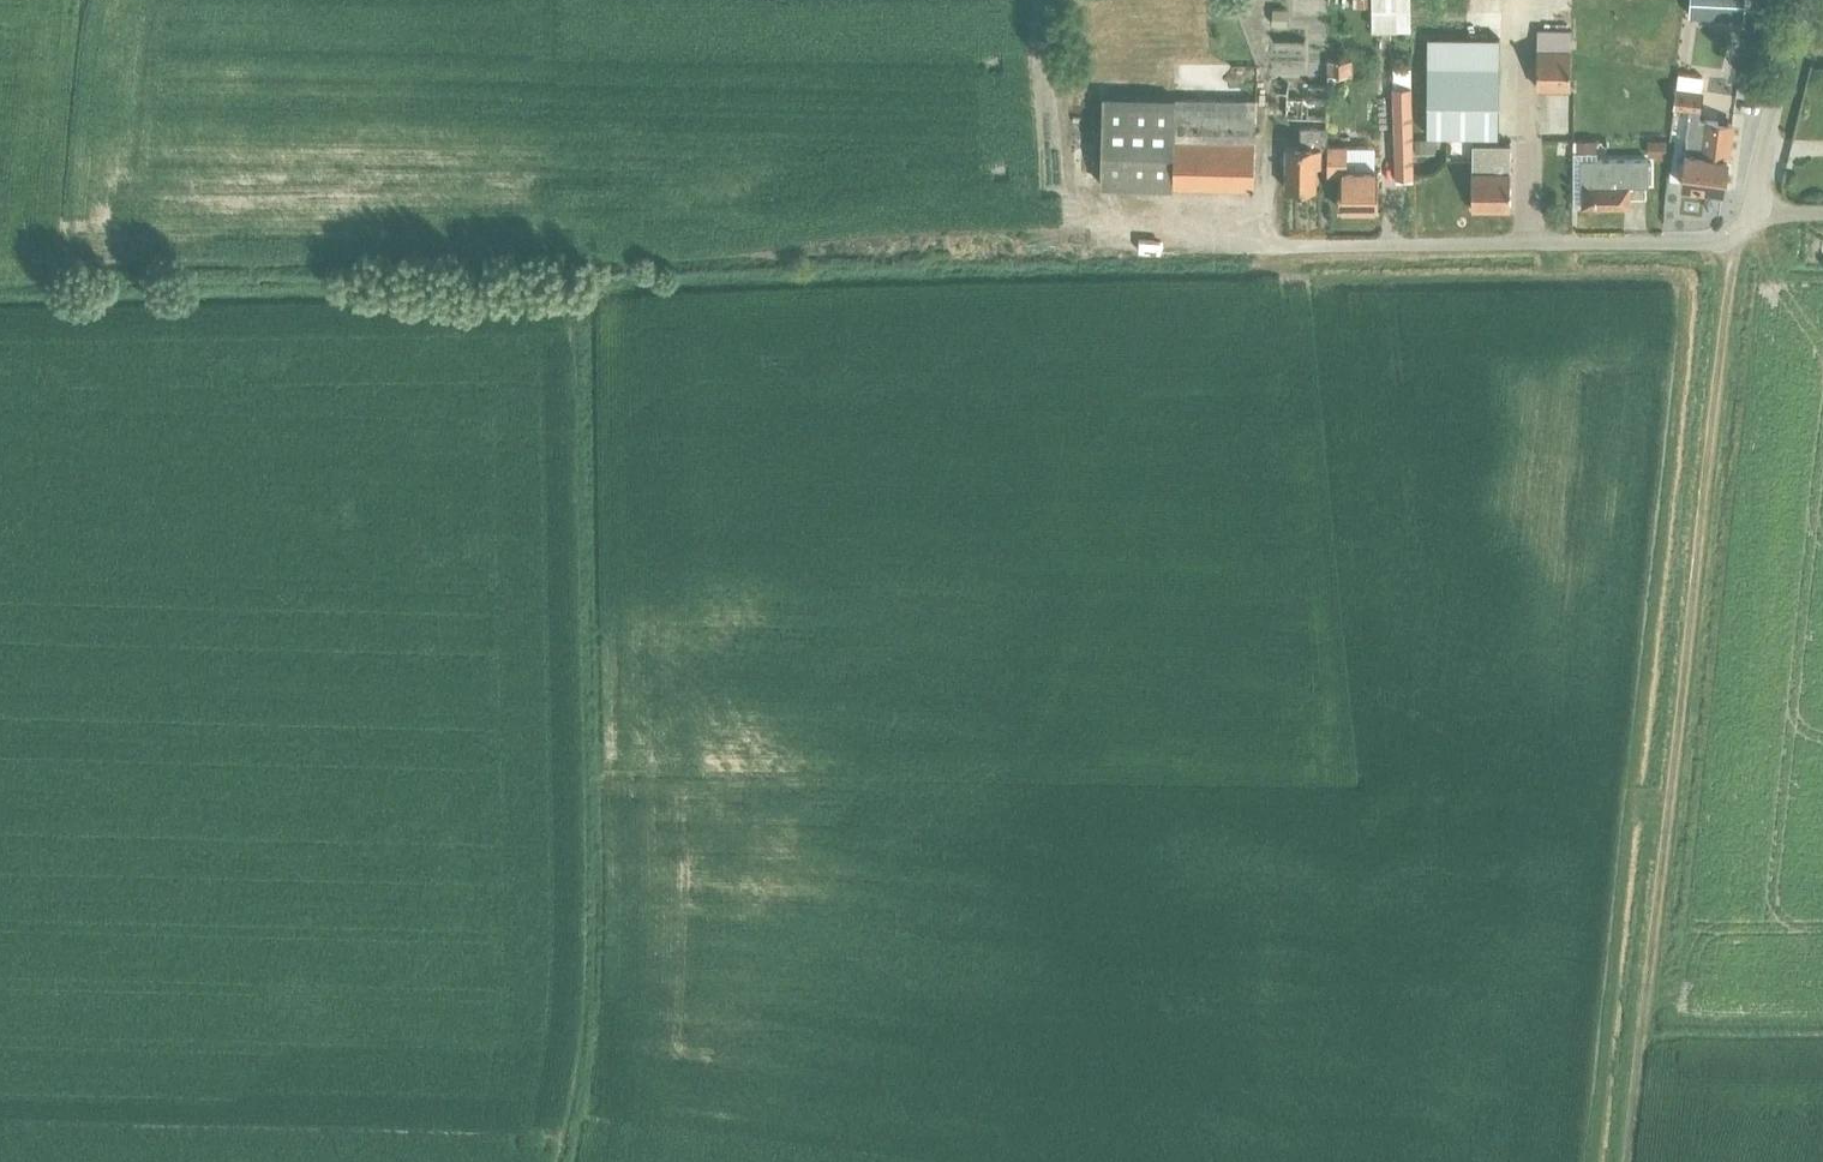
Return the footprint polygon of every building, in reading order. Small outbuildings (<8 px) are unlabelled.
[(1376,34),(1417,34),(1417,0),(1376,0),(1376,34)] [(1689,14),(1743,17),(1744,0),(1690,0),(1689,14)] [(1246,1),(1226,2),(1226,13),(1247,13),(1246,1)] [(1272,8),(1271,23),(1286,24),(1286,8),(1272,8)] [(1570,29),(1537,29),(1536,87),(1570,87),(1570,29)] [(1500,37),(1428,36),(1428,68),(1427,134),(1499,135),(1500,69),(1500,37)] [(1353,55),(1328,55),(1328,71),(1353,71),(1353,55)] [(1393,87),(1395,183),(1413,183),(1411,87),(1410,66),(1393,67),(1393,87)] [(1326,117),(1327,84),(1327,81),(1309,80),(1309,83),(1309,97),(1286,96),(1285,115),(1326,117)] [(1101,96),(1099,183),(1253,186),(1254,98),(1193,97),(1193,83),(1182,83),(1182,97),(1173,96),(1173,97),(1101,96)] [(1702,91),(1676,88),(1674,107),(1700,110),(1702,91)] [(1571,113),(1544,117),(1545,130),(1573,126),(1571,113)] [(1685,153),(1681,184),(1723,190),(1732,124),(1706,120),(1703,145),(1686,143),(1685,153)] [(1299,145),(1285,145),(1284,188),(1315,188),(1315,164),(1320,164),(1320,147),(1327,147),(1327,143),(1327,124),(1300,124),(1299,145)] [(1415,138),(1416,152),(1435,151),(1434,137),(1415,138)] [(1595,140),(1576,140),(1576,151),(1595,151),(1595,140)] [(1671,140),(1651,141),(1652,159),(1671,158),(1671,140)] [(1377,207),(1378,166),(1375,166),(1375,146),(1365,145),(1347,145),(1347,143),(1327,143),(1327,147),(1326,168),(1339,168),(1339,207),(1377,207)] [(1499,144),(1472,143),(1472,147),(1471,209),(1510,209),(1511,159),(1511,148),(1511,144),(1499,144)] [(1648,159),(1580,159),(1580,205),(1628,204),(1628,184),(1648,184),(1648,159)] [(1629,215),(1599,212),(1598,221),(1629,223),(1629,215)]
